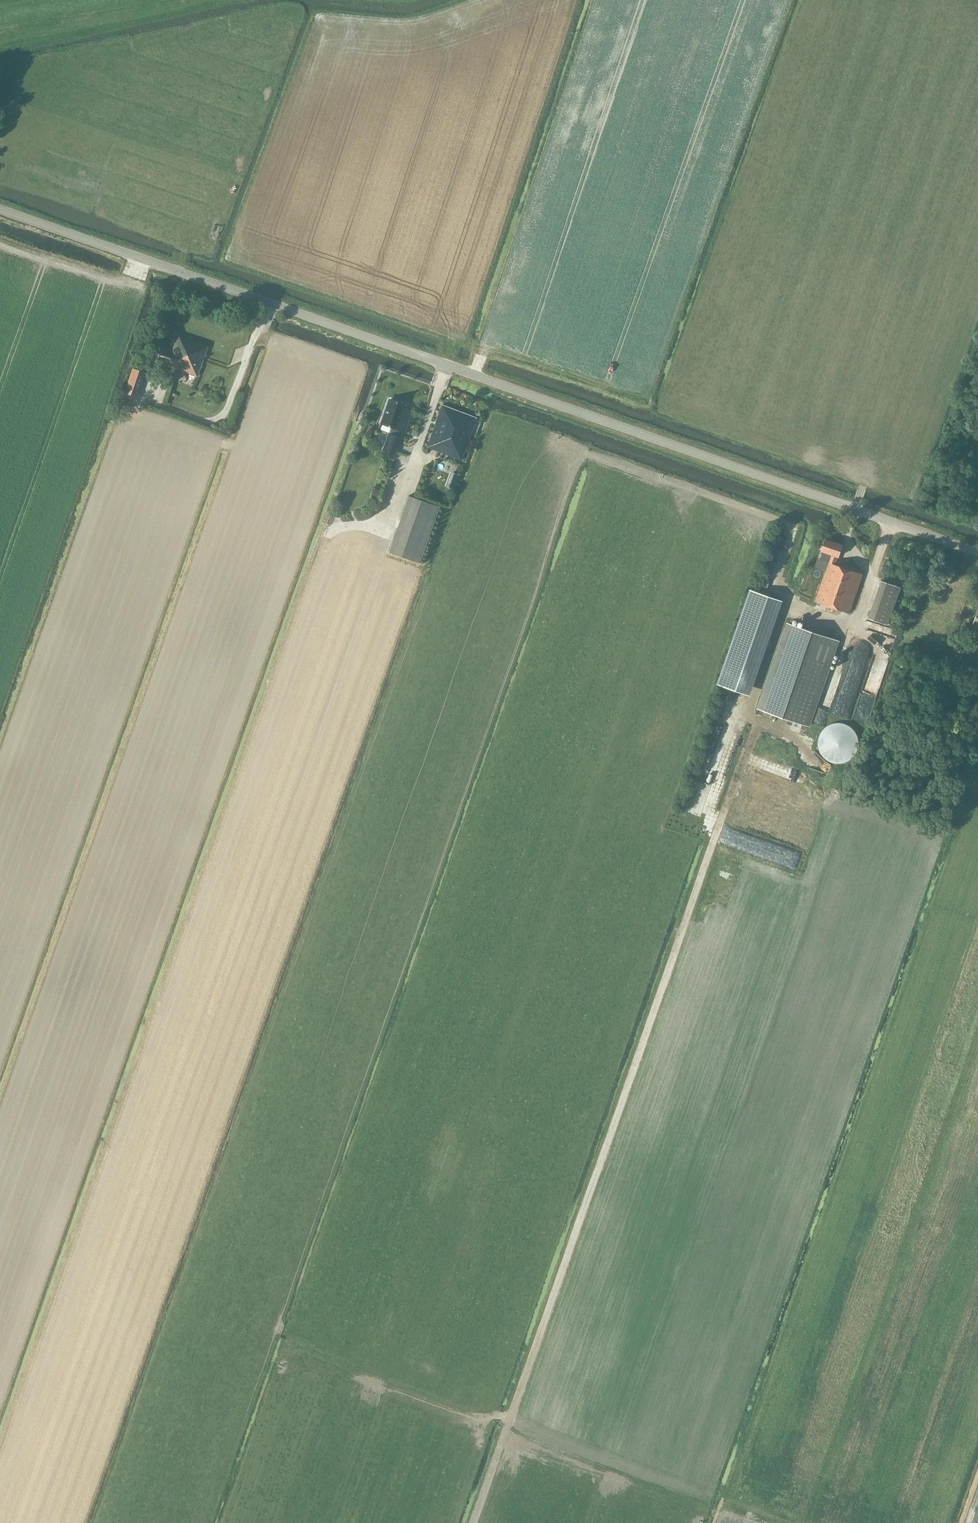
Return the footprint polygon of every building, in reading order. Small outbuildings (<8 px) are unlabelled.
[(155,362),(197,377),(207,347),(179,337),(178,337),(177,337),(172,350),(161,346),(155,362)] [(125,392),(136,397),(144,372),(133,368),(125,392)] [(397,405),(398,402),(388,398),(379,423),(391,427),(389,433),(388,432),(383,448),(396,453),(401,437),(403,431),(404,432),(412,410),(397,405)] [(427,447),(461,460),(476,418),(442,405),(427,447)] [(388,552),(420,563),(440,507),(408,496),(388,552)] [(815,601),(849,613),(863,574),(836,564),(838,556),(839,557),(843,545),(826,539),(822,551),(831,555),(815,601)] [(900,588),(881,581),(868,617),(887,624),(900,588)] [(750,590),(717,684),(742,692),(775,598),(750,590)] [(759,709),(809,726),(839,640),(789,623),(759,709)] [(857,743),(857,739),(856,735),(854,732),(851,729),(848,726),(845,725),(842,724),(838,724),(834,724),(830,726),(826,728),(824,730),(822,733),(820,736),(819,740),(819,743),(819,746),(821,751),(822,754),(825,757),(828,759),(831,761),(836,762),(839,762),(843,761),(845,760),(849,758),(852,756),(854,754),(855,751),(857,747),(857,743)]
